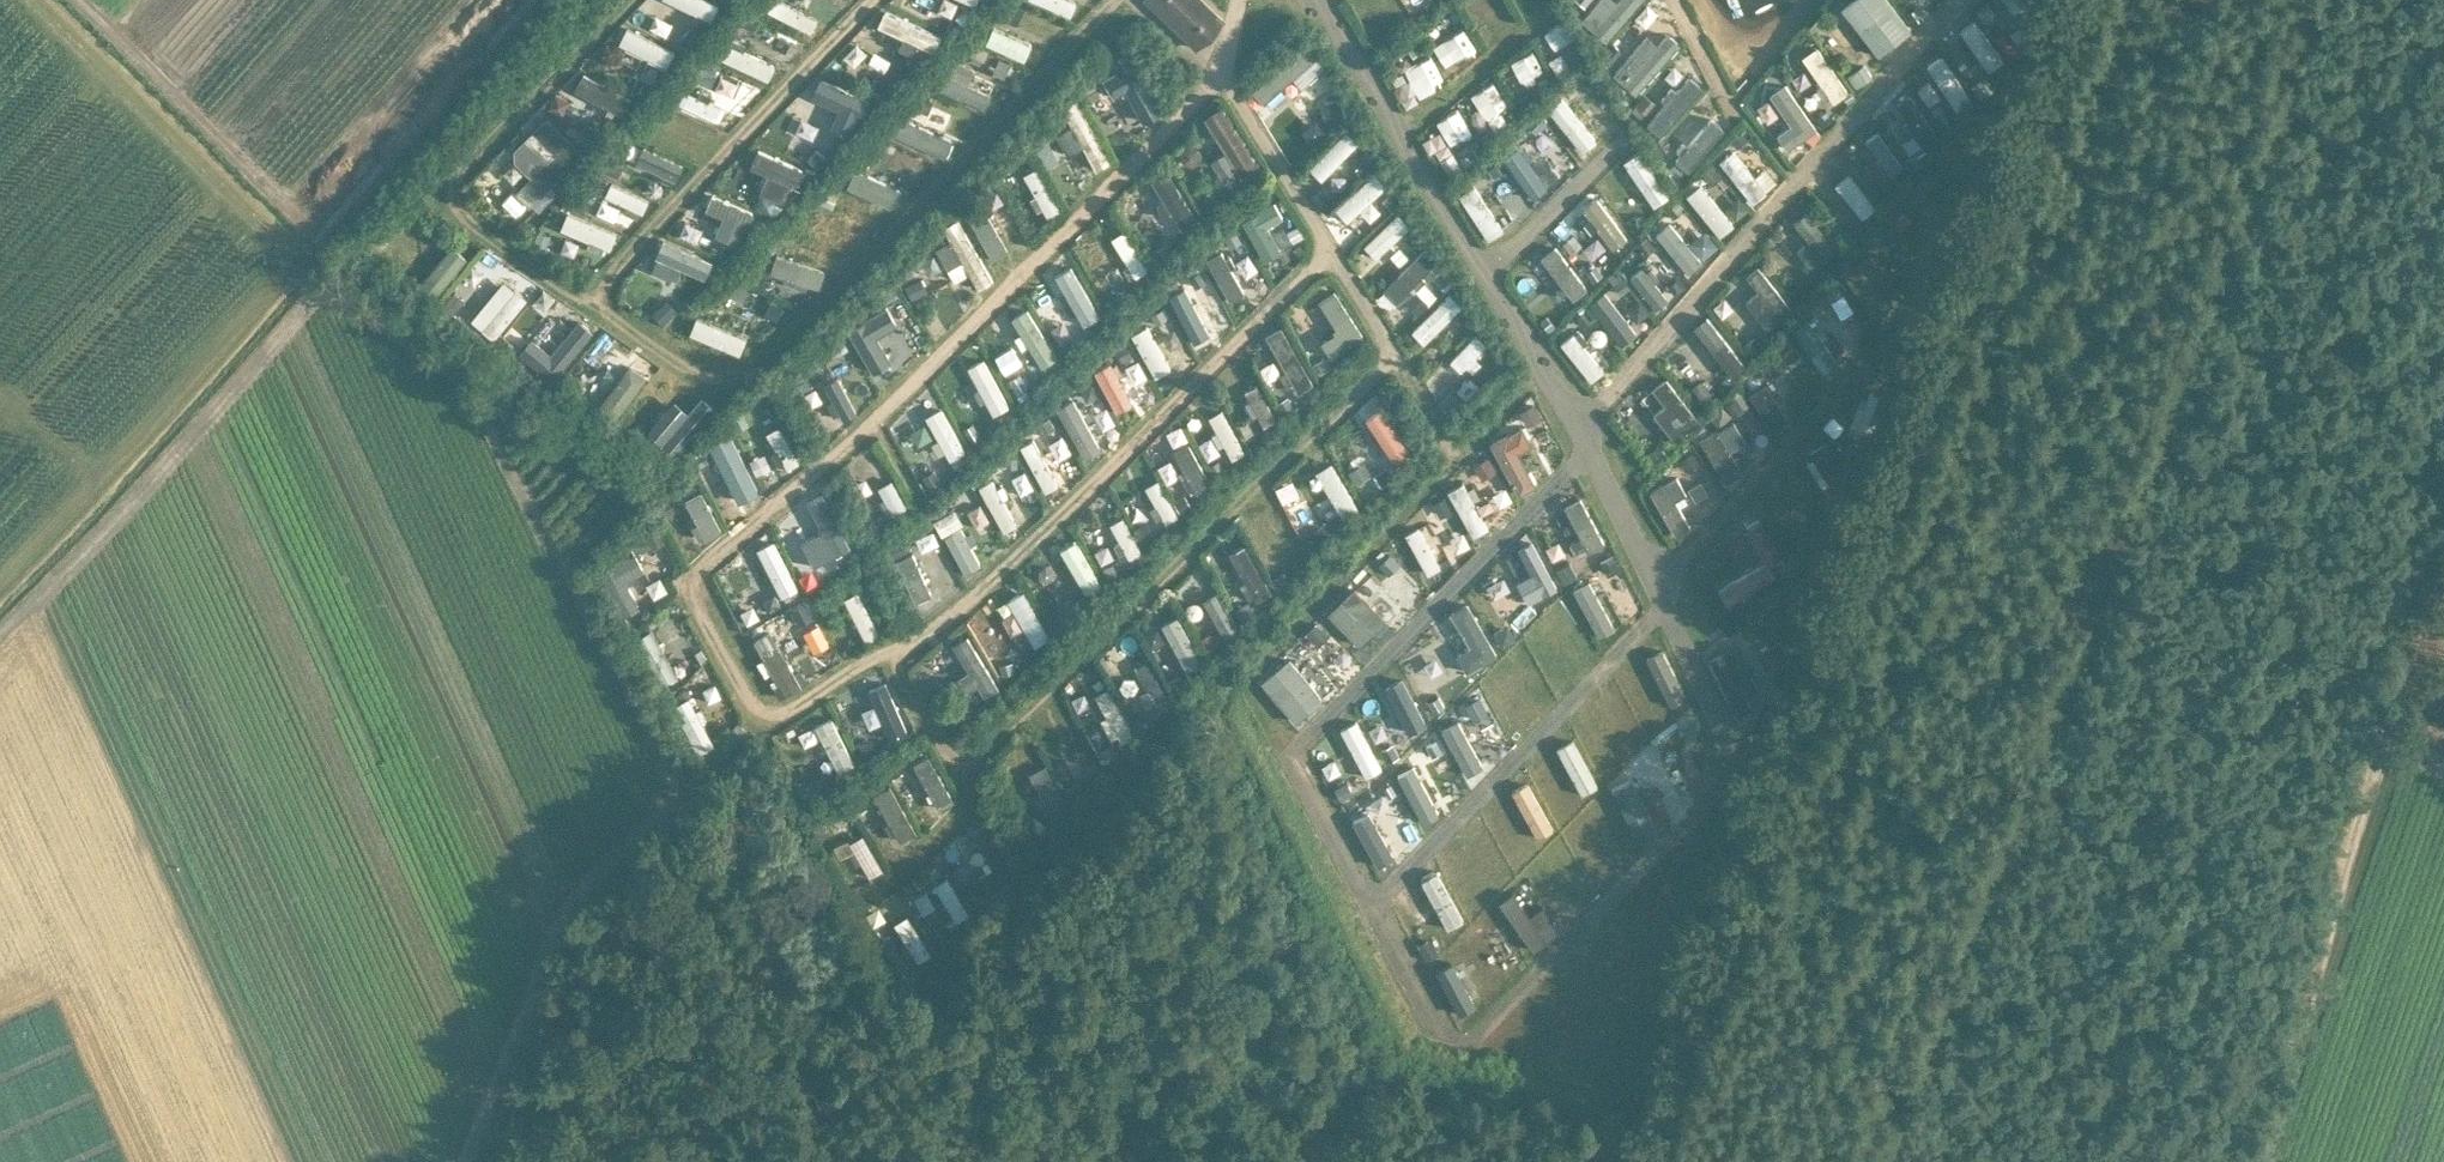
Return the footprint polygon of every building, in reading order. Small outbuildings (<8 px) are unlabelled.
[(729,7),(714,0),(673,0),(672,1),(722,24),(729,7)] [(782,12),(820,34),(828,20),(793,0),(789,0),(782,12)] [(1082,19),(1087,4),(1076,0),(1038,0),(1037,2),(1082,19)] [(1222,24),(1225,21),(1216,12),(1204,0),(1147,0),(1198,49),(1222,24)] [(1401,19),(1413,12),(1405,0),(1388,0),(1401,19)] [(1655,0),(1629,0),(1626,3),(1623,0),(1610,0),(1590,22),(1614,44),(1655,0)] [(1849,12),(1890,60),(1923,32),(1896,0),(1863,0),(1849,12)] [(2027,30),(2043,22),(2031,0),(2010,0),(2027,30)] [(1656,29),(1666,15),(1655,7),(1645,21),(1656,29)] [(888,32),(947,51),(952,35),(894,15),(888,32)] [(1562,56),(1587,40),(1575,21),(1550,38),(1562,56)] [(1964,38),(2000,74),(2014,61),(1978,24),(1964,38)] [(1666,26),(1622,79),(1644,97),(1687,45),(1666,26)] [(1002,30),(996,48),(1035,63),(1041,45),(1002,30)] [(635,33),(628,50),(679,69),(685,52),(635,33)] [(738,46),(731,62),(779,84),(786,69),(738,46)] [(1838,105),(1855,96),(1829,48),(1812,57),(1838,105)] [(1126,76),(1112,83),(1135,133),(1171,117),(1141,51),(1119,61),(1126,76)] [(1558,92),(1550,77),(1554,75),(1542,53),(1520,65),(1539,102),(1558,92)] [(1949,57),(1936,67),(1964,108),(1978,98),(1949,57)] [(1863,90),(1880,79),(1871,66),(1854,78),(1863,90)] [(1698,76),(1655,122),(1670,136),(1713,91),(1698,76)] [(957,79),(952,94),(998,109),(1003,94),(957,79)] [(750,102),(752,83),(730,81),(728,100),(750,102)] [(1798,127),(1783,137),(1797,157),(1829,136),(1794,85),(1777,97),(1798,127)] [(876,118),(882,103),(842,87),(835,102),(876,118)] [(725,123),(731,109),(697,94),(691,108),(725,123)] [(1597,146),(1612,139),(1592,94),(1577,101),(1597,146)] [(1919,94),(1903,105),(1915,124),(1910,127),(1928,155),(1950,141),(1919,94)] [(567,96),(558,109),(571,117),(580,104),(567,96)] [(1317,99),(1317,133),(1330,133),(1329,117),(1341,117),(1341,99),(1317,99)] [(1254,190),(1274,178),(1234,109),(1213,121),(1240,166),(1240,165),(1254,190)] [(1718,118),(1682,164),(1698,176),(1734,131),(1718,118)] [(837,150),(843,136),(816,123),(809,138),(837,150)] [(1356,133),(1318,172),(1331,184),(1369,145),(1356,133)] [(1889,133),(1874,142),(1899,183),(1914,175),(1889,133)] [(646,167),(687,185),(694,168),(653,150),(646,167)] [(771,198),(806,206),(814,167),(763,156),(760,172),(776,175),(771,198)] [(1760,205),(1775,192),(1747,158),(1732,171),(1760,205)] [(1654,161),(1640,170),(1663,205),(1677,196),(1654,161)] [(909,207),(918,186),(874,166),(865,187),(909,207)] [(1048,169),(1033,177),(1055,221),(1070,213),(1048,169)] [(1837,181),(1869,220),(1883,208),(1852,169),(1837,181)] [(1190,233),(1208,222),(1177,172),(1160,183),(1190,233)] [(1363,233),(1391,208),(1384,201),(1397,188),(1384,174),(1344,212),(1363,233)] [(1727,241),(1743,229),(1711,186),(1695,198),(1727,241)] [(653,217),(659,203),(621,187),(611,209),(632,218),(636,210),(653,217)] [(1222,193),(1207,200),(1214,215),(1229,207),(1222,193)] [(715,212),(732,220),(724,238),(750,249),(764,216),(721,198),(715,212)] [(1744,223),(1757,215),(1748,201),(1735,210),(1744,223)] [(1285,204),(1252,221),(1273,262),(1290,253),(1277,229),(1293,220),(1285,204)] [(1023,252),(1038,242),(1017,211),(1002,222),(1023,252)] [(1411,213),(1372,249),(1384,263),(1424,227),(1411,213)] [(1814,214),(1800,225),(1815,244),(1806,251),(1825,274),(1848,256),(1814,214)] [(570,235),(624,255),(631,237),(577,217),(570,235)] [(969,221),(953,229),(960,243),(946,250),(960,279),(957,280),(969,304),(1002,287),(969,221)] [(1664,236),(1694,279),(1712,267),(1681,224),(1664,236)] [(1588,225),(1569,237),(1600,282),(1619,269),(1588,225)] [(1120,240),(1141,283),(1156,275),(1135,233),(1120,240)] [(1921,280),(1901,233),(1884,240),(1905,287),(1921,280)] [(1646,270),(1660,252),(1649,243),(1635,261),(1646,270)] [(430,294),(448,304),(476,258),(459,248),(430,294)] [(1403,321),(1428,295),(1436,303),(1462,276),(1433,249),(1383,301),(1403,321)] [(1220,286),(1229,283),(1236,304),(1252,298),(1236,253),(1211,262),(1220,286)] [(789,255),(781,272),(828,293),(835,276),(789,255)] [(1544,264),(1561,313),(1578,308),(1561,259),(1544,264)] [(1654,266),(1636,282),(1664,314),(1682,298),(1654,266)] [(1200,292),(1214,285),(1207,270),(1193,278),(1200,292)] [(1868,278),(1855,285),(1877,323),(1890,316),(1868,278)] [(1589,300),(1601,293),(1591,279),(1580,286),(1589,300)] [(931,281),(917,286),(923,302),(936,297),(931,281)] [(505,344),(537,302),(513,283),(481,325),(505,344)] [(1203,348),(1220,340),(1194,290),(1177,299),(1203,348)] [(1347,335),(1330,345),(1341,362),(1374,340),(1343,293),(1326,303),(1347,335)] [(1597,305),(1629,349),(1645,337),(1614,293),(1597,305)] [(1457,296),(1420,334),(1434,348),(1471,309),(1457,296)] [(1847,362),(1863,351),(1829,302),(1813,313),(1847,362)] [(1073,309),(1059,314),(1071,349),(1086,344),(1073,309)] [(917,312),(903,317),(919,355),(933,350),(917,312)] [(563,355),(543,341),(528,362),(566,388),(607,331),(589,319),(563,355)] [(697,321),(691,338),(730,351),(736,334),(697,321)] [(1705,333),(1738,376),(1754,364),(1721,321),(1705,333)] [(1140,337),(1169,392),(1185,384),(1157,328),(1140,337)] [(1271,338),(1305,401),(1324,391),(1291,328),(1271,338)] [(1597,386),(1612,376),(1584,335),(1569,344),(1597,386)] [(880,393),(898,386),(878,336),(860,343),(880,393)] [(1457,365),(1470,376),(1497,348),(1484,336),(1457,365)] [(1146,406),(1161,399),(1134,340),(1119,347),(1146,406)] [(1178,358),(1194,372),(1203,361),(1187,347),(1178,358)] [(1790,359),(1810,396),(1823,388),(1803,352),(1790,359)] [(628,396),(649,409),(670,375),(649,362),(628,396)] [(1125,419),(1143,411),(1122,366),(1104,374),(1125,419)] [(1451,369),(1435,386),(1449,398),(1464,380),(1451,369)] [(1765,374),(1751,381),(1775,434),(1789,428),(1765,374)] [(1684,443),(1708,422),(1671,380),(1647,402),(1684,443)] [(832,389),(852,427),(867,419),(847,381),(832,389)] [(1101,410),(1109,406),(1098,385),(1082,393),(1104,435),(1112,431),(1101,410)] [(1265,388),(1252,396),(1272,432),(1286,424),(1265,388)] [(681,426),(704,404),(693,392),(669,414),(681,426)] [(1445,407),(1456,416),(1468,402),(1458,393),(1445,407)] [(1880,440),(1892,403),(1877,399),(1865,436),(1880,440)] [(1066,412),(1093,462),(1109,453),(1083,403),(1066,412)] [(1232,413),(1217,420),(1239,465),(1254,458),(1232,413)] [(1406,467),(1420,459),(1395,415),(1381,423),(1406,467)] [(1739,418),(1705,444),(1737,487),(1751,476),(1736,456),(1756,441),(1739,418)] [(1057,463),(1076,455),(1061,419),(1042,427),(1057,463)] [(789,429),(775,437),(797,474),(810,466),(789,429)] [(935,488),(952,479),(927,433),(910,443),(935,488)] [(1054,497),(1067,490),(1042,442),(1029,449),(1054,497)] [(728,487),(723,465),(731,463),(726,444),(702,450),(712,491),(728,487)] [(1200,445),(1184,452),(1204,501),(1220,494),(1200,445)] [(1809,461),(1836,502),(1858,488),(1830,447),(1809,461)] [(721,496),(731,520),(770,505),(750,455),(730,463),(741,488),(721,496)] [(1346,467),(1365,504),(1383,495),(1363,458),(1346,467)] [(700,477),(674,486),(681,504),(706,494),(700,477)] [(1322,526),(1328,540),(1348,530),(1325,480),(1301,492),(1309,509),(1300,513),(1309,532),(1322,526)] [(873,482),(860,490),(868,503),(881,496),(873,482)] [(987,490),(1012,537),(1026,530),(1001,483),(987,490)] [(1170,483),(1155,489),(1171,528),(1186,522),(1170,483)] [(901,484),(885,492),(899,520),(915,512),(901,484)] [(1677,541),(1695,535),(1676,484),(1658,491),(1677,541)] [(708,494),(688,506),(712,547),(733,535),(708,494)] [(818,502),(841,565),(858,559),(835,496),(818,502)] [(1764,516),(1752,524),(1772,559),(1784,552),(1764,516)] [(1140,569),(1153,563),(1133,520),(1119,527),(1140,569)] [(1287,561),(1278,565),(1285,579),(1315,565),(1294,520),(1272,530),(1287,561)] [(650,556),(613,572),(632,619),(649,612),(635,581),(683,561),(671,534),(645,545),(650,556)] [(793,539),(779,547),(792,573),(791,574),(799,590),(815,582),(793,539)] [(1090,599),(1109,590),(1086,543),(1067,552),(1090,599)] [(1252,547),(1233,560),(1266,605),(1284,591),(1252,547)] [(750,628),(773,619),(752,569),(729,579),(750,628)] [(867,592),(853,599),(875,644),(889,637),(867,592)] [(1031,593),(1013,604),(1044,650),(1061,638),(1031,593)] [(1229,601),(1213,610),(1230,643),(1247,634),(1229,601)] [(1079,602),(1062,615),(1070,625),(1087,611),(1079,602)] [(1256,604),(1240,612),(1248,627),(1263,618),(1256,604)] [(1195,676),(1211,669),(1188,617),(1172,625),(1195,676)] [(780,634),(762,645),(793,699),(812,688),(780,634)] [(974,676),(984,705),(1004,699),(985,636),(963,643),(974,676)] [(665,675),(681,669),(674,650),(658,655),(665,675)] [(1138,671),(1161,713),(1178,704),(1155,662),(1138,671)] [(896,684),(875,691),(893,742),(914,735),(896,684)] [(1124,747),(1144,737),(1118,688),(1103,696),(1114,718),(1110,720),(1124,747)] [(728,748),(699,698),(681,708),(709,759),(728,748)] [(824,727),(845,775),(863,767),(841,719),(824,727)] [(1088,731),(1072,739),(1093,780),(1108,772),(1088,731)] [(947,811),(962,802),(936,756),(921,765),(947,811)] [(1034,776),(1055,814),(1075,803),(1054,765),(1034,776)] [(882,795),(908,845),(924,836),(898,786),(882,795)] [(980,831),(1004,882),(1022,874),(998,822),(980,831)] [(873,835),(854,844),(872,881),(891,872),(873,835)] [(955,879),(942,887),(967,929),(980,921),(955,879)] [(917,917),(898,926),(917,968),(936,959),(917,917)] [(947,928),(936,941),(949,953),(960,940),(947,928)]
